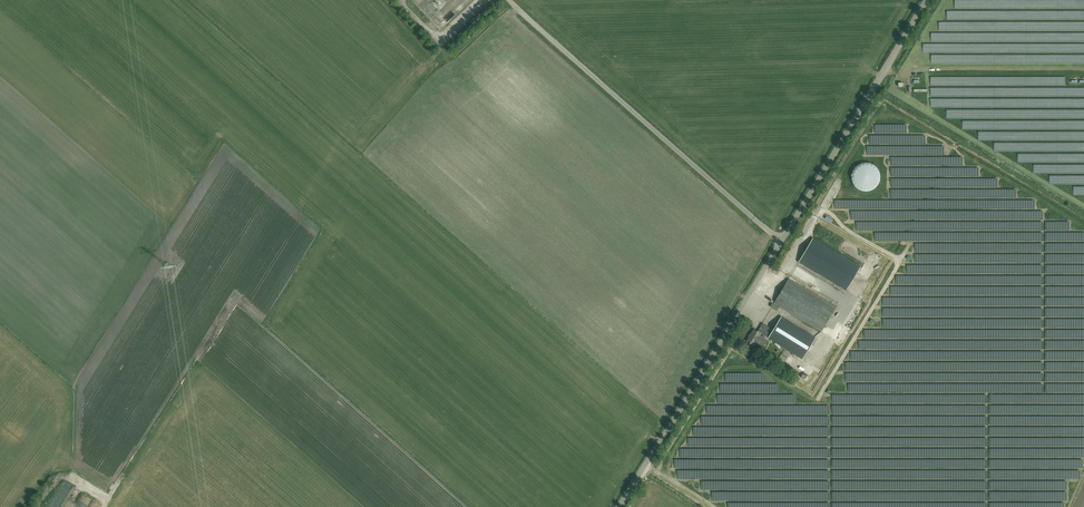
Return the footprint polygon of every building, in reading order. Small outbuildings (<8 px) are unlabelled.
[(453,11),(446,19),(449,22),(456,14),(453,11)] [(852,176),(852,177),(852,178),(852,179),(852,180),(852,181),(853,182),(853,183),(854,184),(854,185),(855,186),(856,187),(857,188),(858,188),(858,189),(859,189),(860,190),(861,190),(862,190),(863,191),(864,191),(865,191),(866,191),(867,191),(868,191),(869,191),(870,190),(871,190),(872,190),(873,189),(874,189),(874,188),(875,188),(876,187),(877,186),(878,185),(878,184),(879,183),(879,182),(880,181),(880,180),(880,179),(880,178),(880,177),(880,176),(880,175),(880,174),(880,173),(880,172),(879,172),(879,171),(879,170),(878,170),(878,169),(878,168),(877,168),(877,167),(876,167),(876,166),(875,166),(874,165),(873,164),(872,164),(871,164),(871,163),(870,163),(869,163),(868,163),(867,163),(866,162),(865,162),(865,163),(864,163),(863,163),(862,163),(861,163),(861,164),(860,164),(859,164),(858,165),(857,165),(857,166),(856,166),(856,167),(855,167),(855,168),(854,168),(854,169),(854,170),(853,170),(853,171),(853,172),(852,172),(852,173),(852,174),(852,175),(852,176)] [(860,266),(813,238),(799,262),(846,290),(860,266)] [(836,307),(789,279),(774,303),(821,331),(836,307)] [(779,307),(772,303),(770,307),(777,311),(779,307)] [(815,337),(781,316),(771,334),(767,331),(769,327),(763,323),(758,331),(758,330),(757,331),(754,329),(747,341),(753,345),(755,342),(763,347),(768,340),(764,338),(765,336),(768,338),(802,359),(815,337)]
